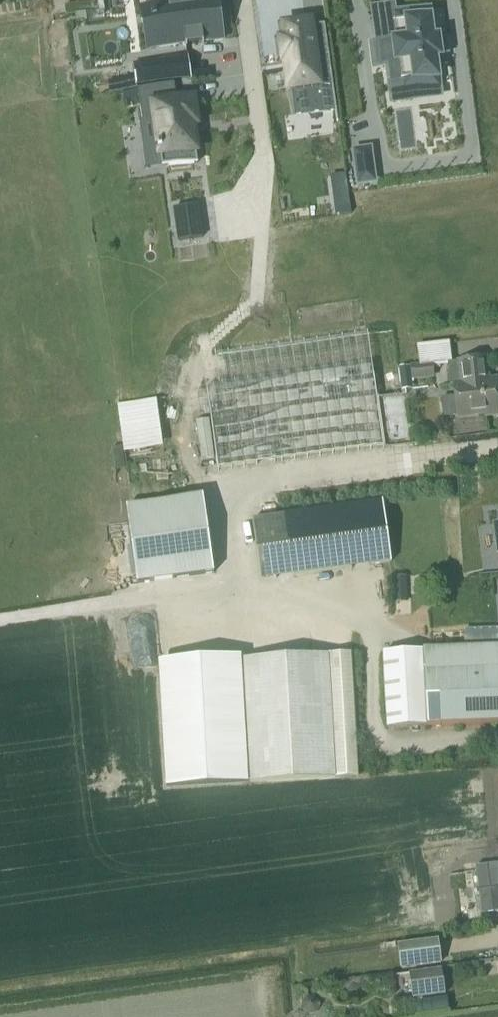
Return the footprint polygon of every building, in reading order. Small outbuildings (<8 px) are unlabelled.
[(152,17),(153,23),(154,23),(158,49),(186,45),(186,48),(204,45),(204,43),(224,40),(218,0),(202,0),(182,0),(182,3),(152,7),(153,17),(152,17)] [(396,44),(379,46),(387,101),(440,94),(439,86),(435,58),(441,57),(440,54),(441,54),(439,41),(438,41),(438,38),(433,39),(429,11),(392,16),(396,44)] [(286,40),(281,41),(284,62),(286,61),(290,91),(293,90),(297,115),(335,109),(336,109),(325,24),(311,26),(310,22),(284,26),(286,40)] [(187,58),(134,65),(137,86),(190,78),(187,58)] [(130,75),(107,78),(109,90),(131,86),(130,75)] [(174,85),(138,90),(142,122),(155,120),(159,148),(158,148),(159,153),(160,153),(162,168),(198,163),(192,124),(196,124),(193,100),(177,102),(174,85)] [(371,163),(357,165),(360,182),(373,180),(371,163)] [(346,174),(331,176),(332,188),(347,186),(346,174)] [(198,204),(174,207),(178,239),(203,235),(198,204)] [(220,388),(207,389),(218,469),(384,446),(373,366),(368,334),(217,356),(220,388)] [(448,363),(450,385),(454,385),(456,397),(440,398),(443,419),(486,414),(486,416),(497,415),(497,391),(496,379),(484,380),(482,359),(458,362),(452,363),(448,363)] [(411,367),(410,367),(411,379),(413,379),(433,377),(432,367),(431,365),(419,366),(411,367)] [(410,367),(399,369),(401,384),(412,383),(411,379),(410,367)] [(137,584),(214,573),(206,517),(203,496),(127,507),(129,526),(137,584)] [(260,580),(292,576),(391,562),(383,503),(284,516),(251,520),(260,580)] [(407,603),(407,592),(406,577),(393,577),(394,603),(407,603)] [(384,653),(388,727),(427,726),(427,727),(497,723),(497,647),(423,650),(423,651),(384,653)] [(244,658),(240,658),(246,780),(336,775),(329,654),(244,658)] [(240,658),(160,663),(166,784),(246,780),(240,658)] [(474,862),(480,910),(497,908),(497,859),(474,862)] [(442,964),(438,941),(438,939),(397,945),(400,970),(442,964)] [(409,973),(412,999),(445,995),(442,969),(409,973)]
